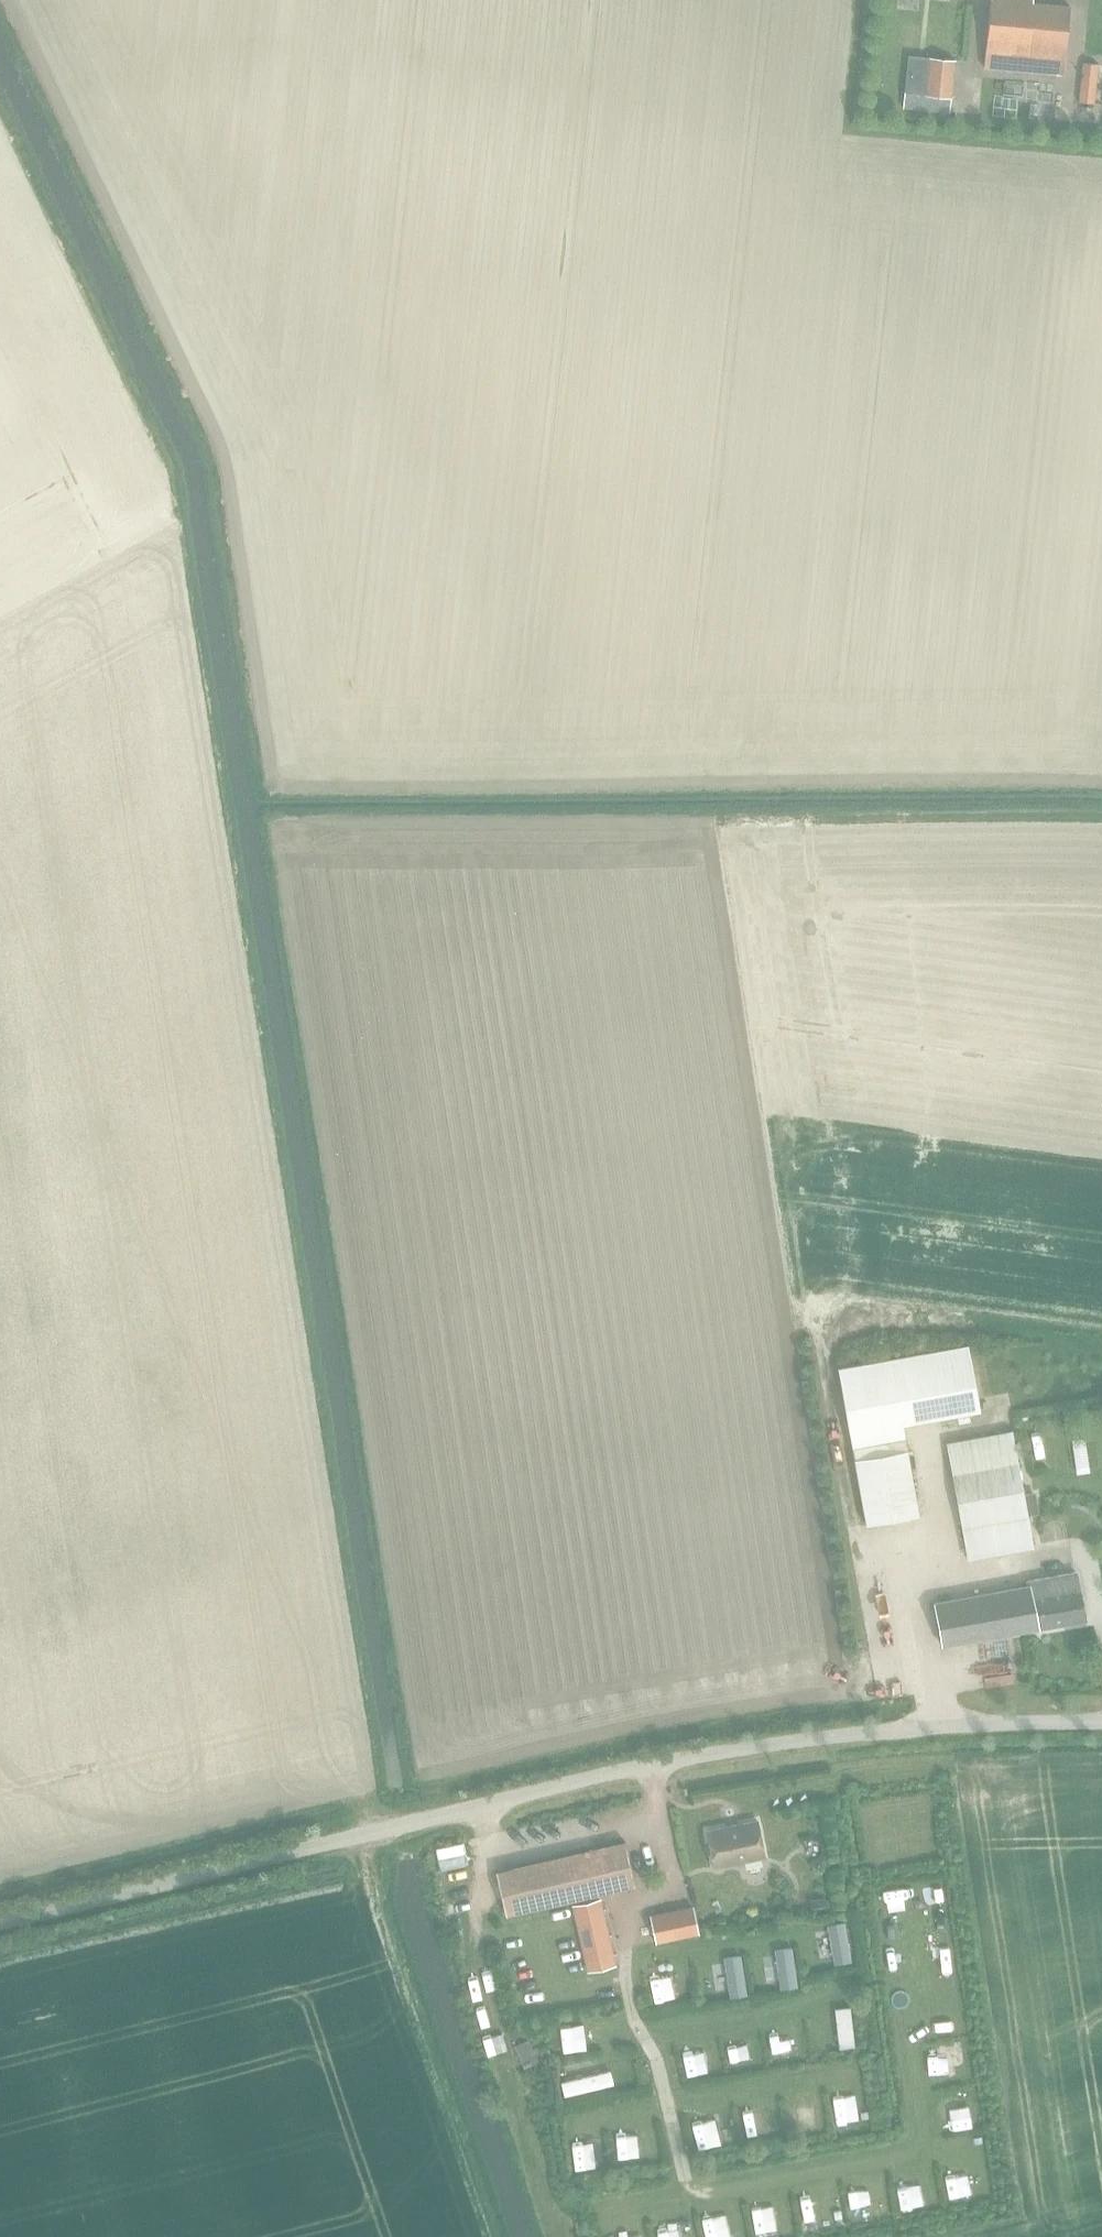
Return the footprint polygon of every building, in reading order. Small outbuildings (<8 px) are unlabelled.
[(1070,5),(1032,2),(1033,0),(989,0),(983,67),(1063,74),(1070,5)] [(1086,7),(1083,42),(1101,44),(1101,8),(1086,7)] [(946,113),(951,62),(926,60),(924,86),(911,85),(909,110),(946,113)] [(1093,103),(1096,64),(1082,63),(1079,102),(1093,103)] [(866,1524),(918,1514),(902,1423),(979,1409),(968,1344),(838,1367),(866,1524)] [(968,1558),(1034,1546),(1012,1430),(946,1442),(968,1558)] [(942,1644),(1084,1618),(1076,1571),(1028,1580),(1029,1584),(934,1602),(942,1644)] [(758,1819),(708,1829),(715,1865),(766,1855),(758,1819)] [(626,1840),(497,1869),(507,1913),(636,1883),(626,1840)] [(572,1904),(587,1969),(615,1963),(600,1897),(572,1904)] [(656,1941),(697,1932),(692,1906),(650,1914),(656,1941)]
